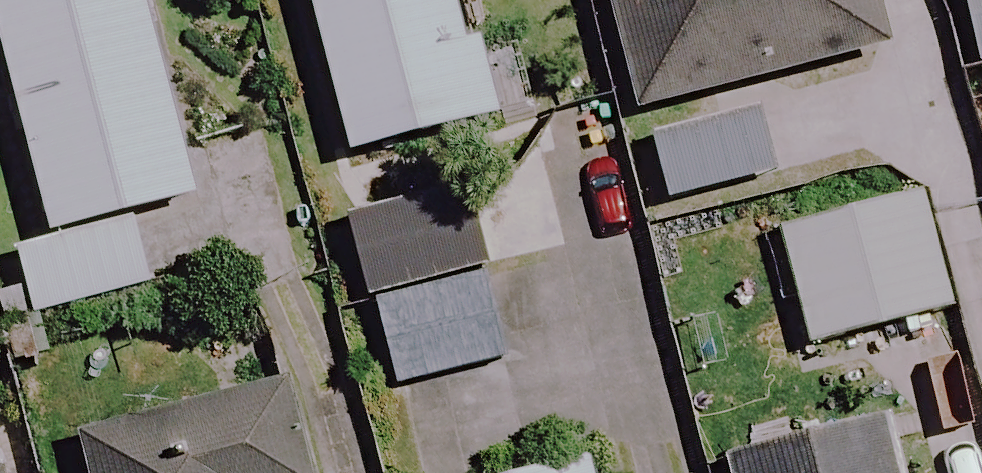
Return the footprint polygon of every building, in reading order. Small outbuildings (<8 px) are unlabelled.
[(187,206),(138,0),(0,0),(0,67),(43,246),(12,254),(28,321),(144,293),(126,221),(187,206)] [(447,0),(303,0),(343,159),(478,125),(447,0)] [(769,178),(763,158),(878,125),(860,62),(880,56),(864,0),(604,0),(663,208),(769,178)] [(981,65),(981,0),(966,0),(981,65)] [(940,316),(908,197),(773,233),(805,352),(940,316)] [(448,266),(433,211),(346,235),(361,290),(448,266)] [(499,364),(476,280),(368,310),(391,394),(499,364)] [(78,439),(86,472),(296,472),(275,390),(78,439)] [(887,432),(724,472),(898,472),(887,432)]
